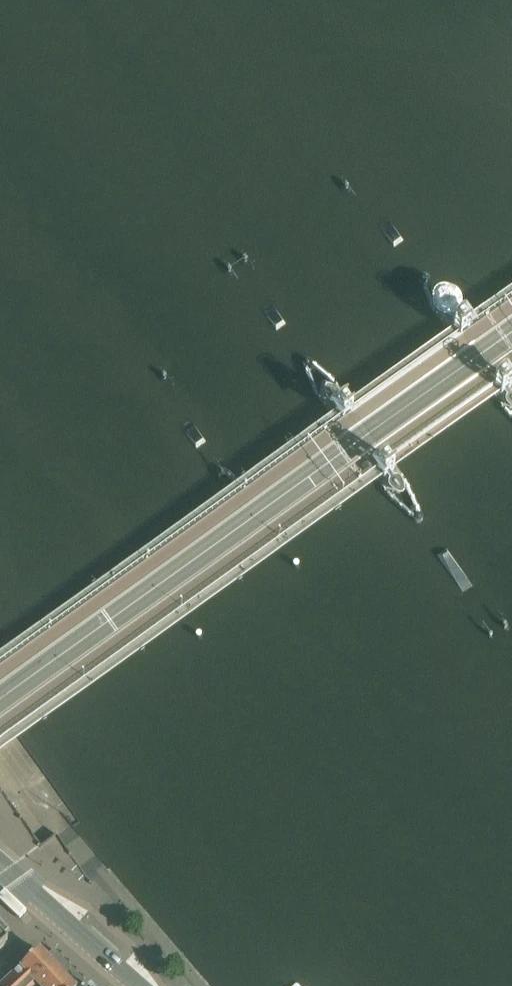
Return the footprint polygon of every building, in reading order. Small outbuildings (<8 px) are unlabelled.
[(436,313),(503,407),(511,409),(511,385),(452,301),(438,299),(436,313)] [(321,383),(319,397),(386,491),(400,494),(402,480),(335,385),(321,383)] [(58,862),(67,855),(56,838),(46,845),(58,862)] [(3,985),(81,985),(85,983),(54,951),(46,959),(39,951),(3,985)]
